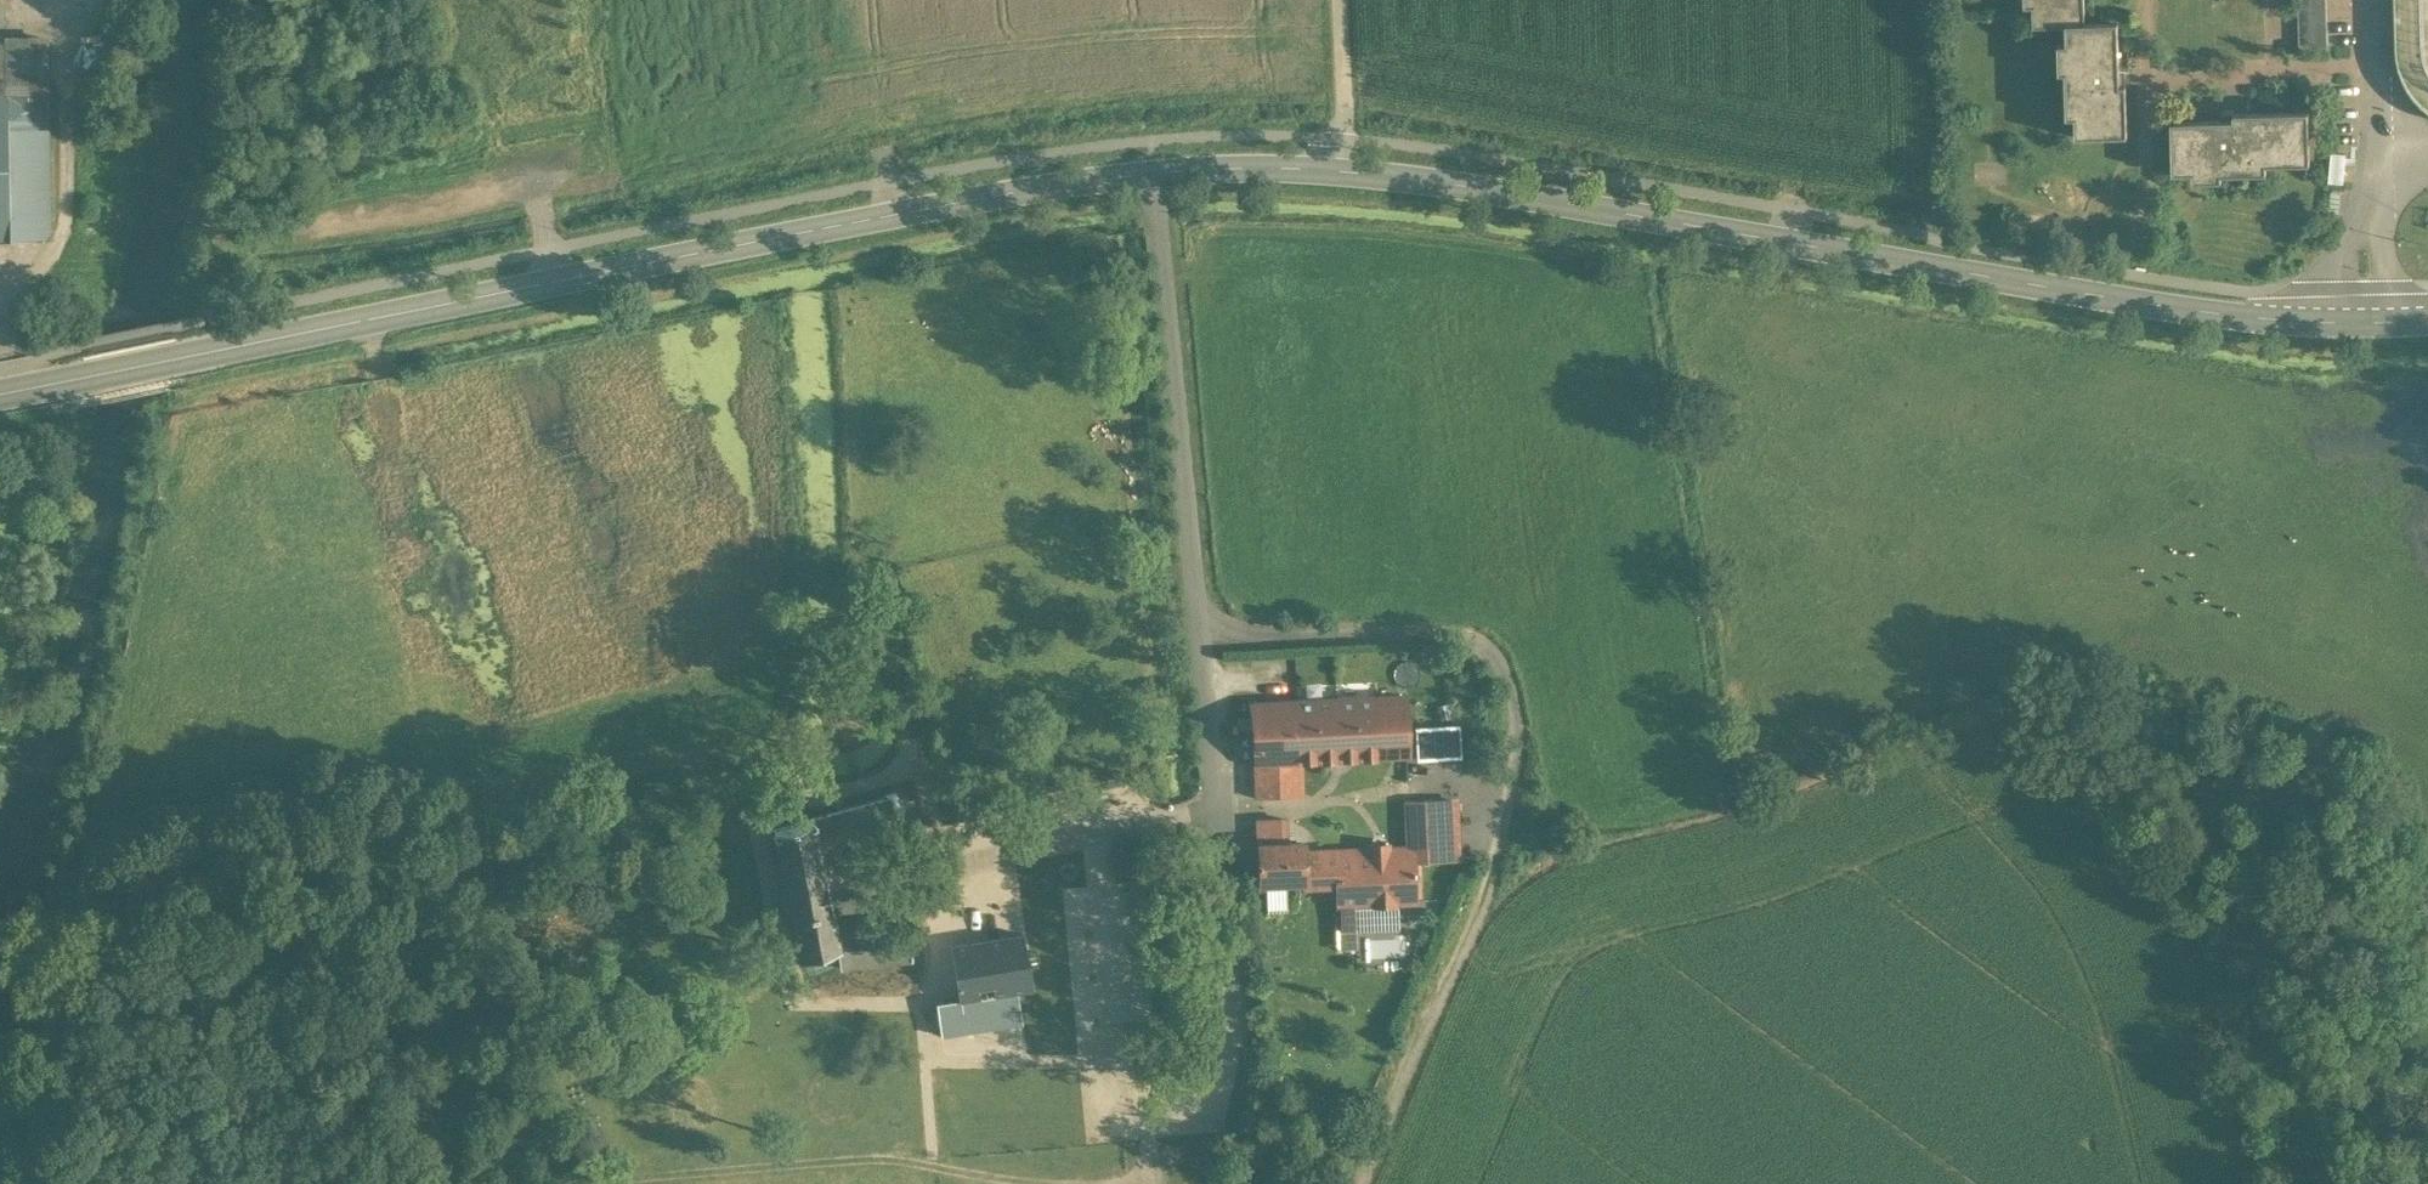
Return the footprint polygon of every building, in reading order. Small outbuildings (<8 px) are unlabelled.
[(2021,7),(2029,7),(2029,23),(2066,22),(2087,21),(2087,0),(2020,0),(2021,7)] [(2294,51),(2328,51),(2327,0),(2293,0),(2294,51)] [(2087,21),(2066,22),(2066,40),(2056,41),(2057,75),(2067,75),(2068,120),(2076,120),(2077,140),(2134,138),(2132,80),(2123,80),(2121,20),(2087,21)] [(42,241),(50,232),(44,38),(4,40),(5,42),(0,42),(0,243),(42,241)] [(2229,121),(2171,123),(2172,173),(2191,172),(2191,179),(2219,178),(2219,173),(2262,172),(2262,162),(2311,161),(2309,110),(2229,112),(2229,121)] [(1402,704),(1237,711),(1241,803),(1311,800),(1309,766),(1404,762),(1402,704)] [(1392,846),(1328,849),(1330,890),(1331,917),(1410,914),(1408,868),(1455,866),(1452,803),(1391,805),(1392,846)] [(814,822),(775,834),(796,968),(836,959),(838,975),(909,964),(910,929),(838,927),(826,857),(905,840),(894,804),(817,826),(814,822)] [(1258,886),(1330,890),(1328,849),(1294,850),(1293,836),(1256,846),(1258,886)] [(1004,970),(952,978),(955,1002),(933,1006),(940,1048),(1015,1036),(1004,970)]
